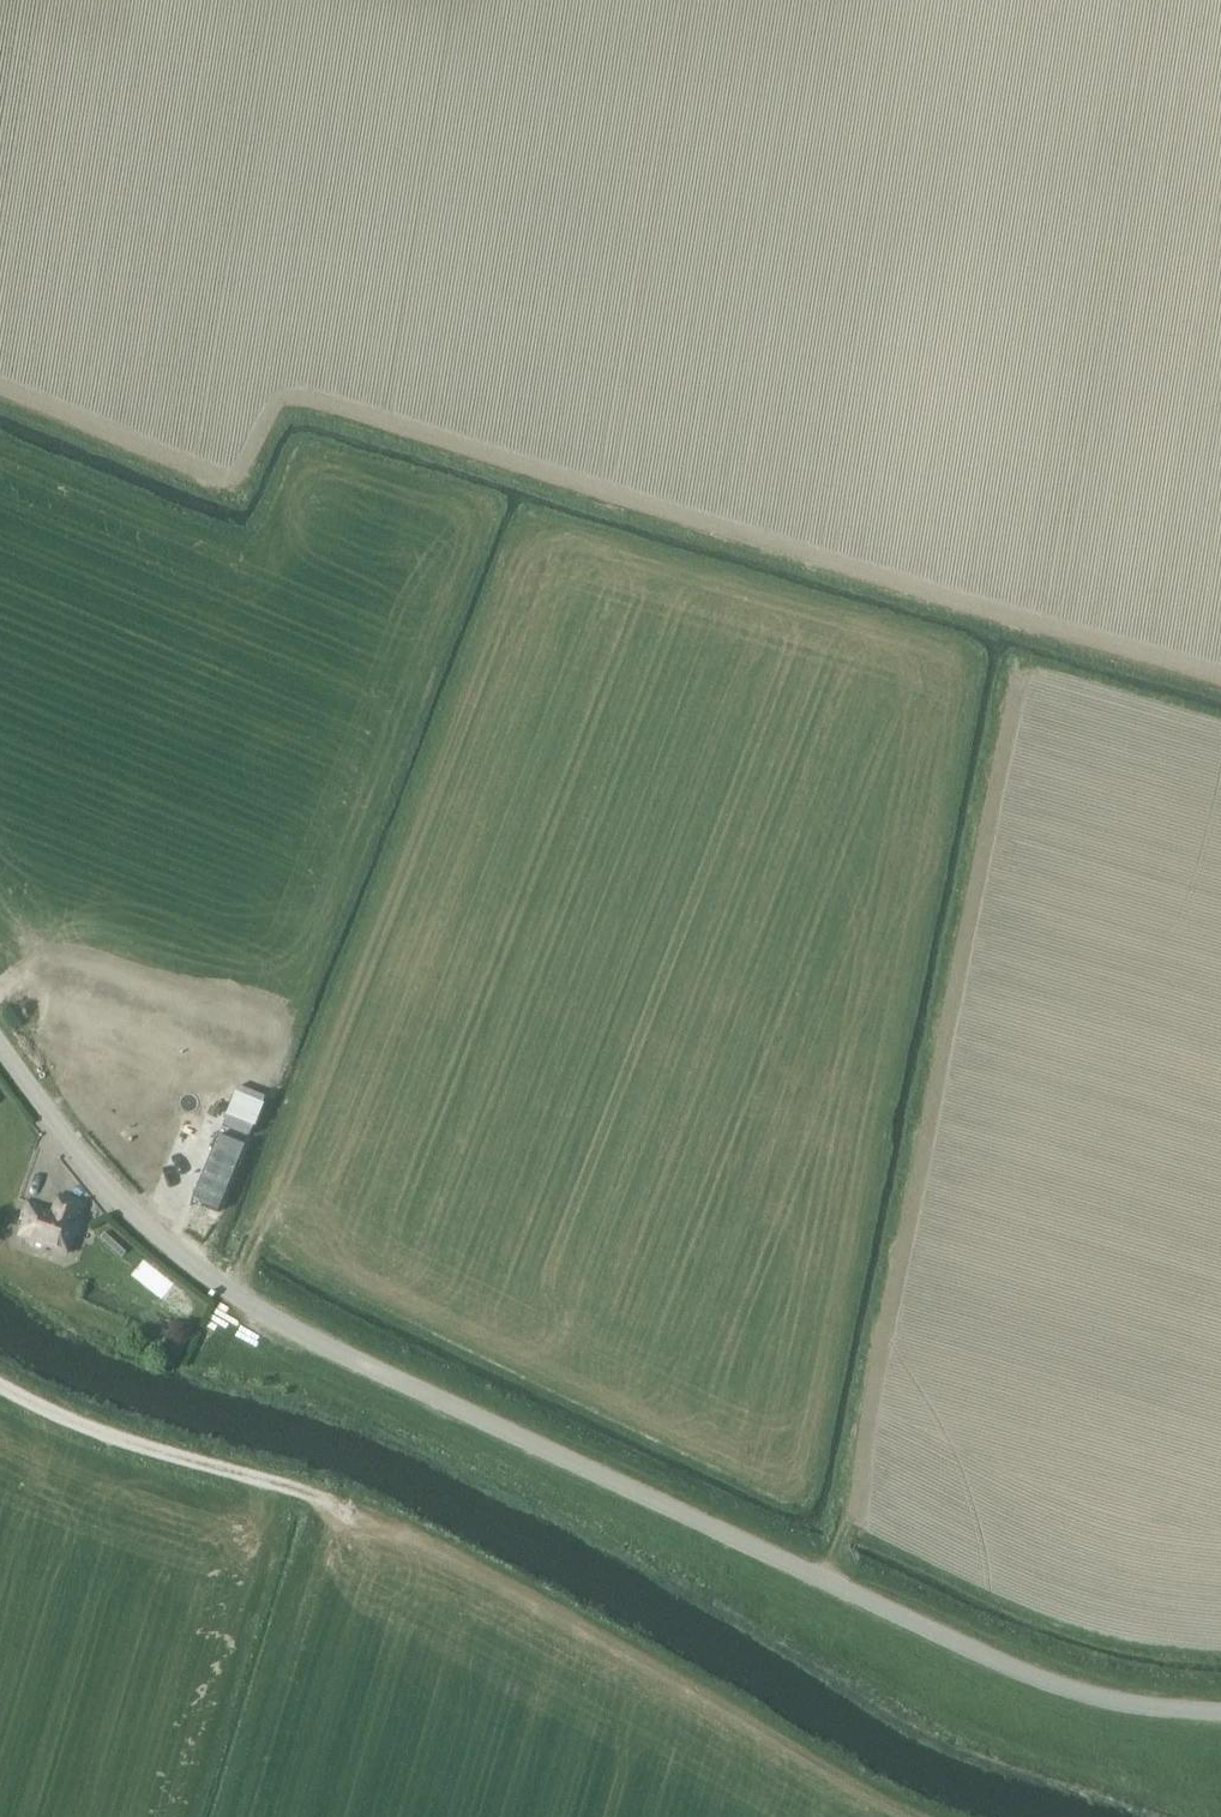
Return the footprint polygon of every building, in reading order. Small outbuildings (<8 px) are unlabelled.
[(190,1201),(217,1212),(244,1145),(218,1134),(190,1201)] [(80,1223),(86,1207),(61,1198),(54,1218),(41,1214),(43,1210),(30,1205),(23,1223),(27,1224),(22,1239),(34,1243),(32,1248),(47,1253),(48,1249),(68,1256),(75,1237),(79,1238),(84,1225),(80,1223)]
